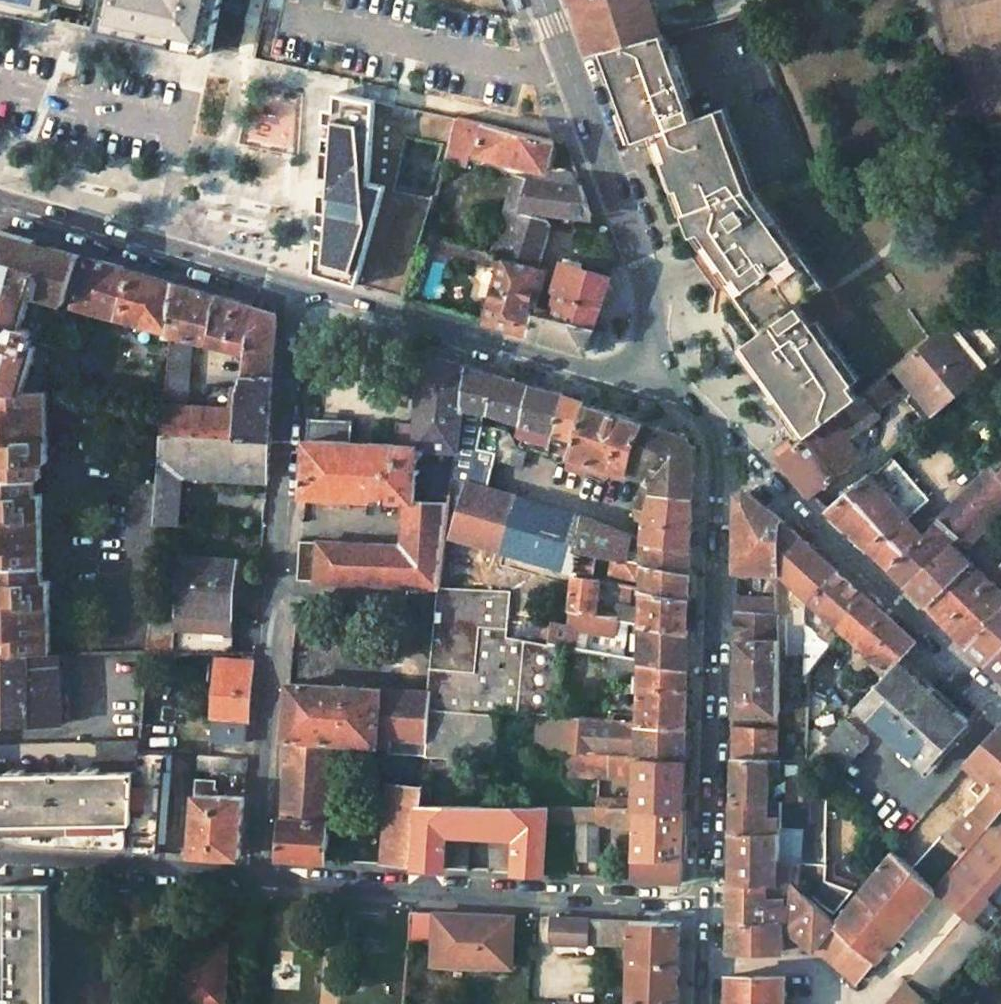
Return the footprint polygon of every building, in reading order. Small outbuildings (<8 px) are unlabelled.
[(56,20),(61,0),(0,0),(0,8),(56,20)] [(99,29),(211,53),(223,0),(106,0),(99,29)] [(584,33),(590,56),(604,52),(657,38),(654,13),(651,0),(575,0),(584,33)] [(754,190),(721,112),(691,124),(657,38),(604,52),(637,139),(655,133),(694,231),(767,329),(758,335),(744,345),(741,347),(790,417),(803,435),(841,405),(857,394),(824,349),(829,346),(798,306),(826,286),(754,190)] [(460,119),(329,91),(328,121),(318,273),(362,286),(409,299),(424,245),(428,233),(447,163),(451,149),(460,119)] [(499,127),(460,119),(451,149),(471,154),(549,174),(558,140),(523,133),(499,127)] [(471,154),(451,149),(447,163),(468,168),(471,154)] [(528,181),(515,180),(493,252),(506,256),(519,260),(521,252),(544,258),(556,222),(525,212),(526,209),(528,181)] [(582,187),(528,181),(526,209),(559,214),(593,217),(582,187)] [(39,315),(51,285),(81,296),(94,254),(97,247),(15,220),(0,229),(0,387),(41,384),(54,324),(39,315)] [(493,252),(428,233),(424,245),(490,263),(493,252)] [(506,256),(493,252),(490,263),(474,318),(488,322),(506,256)] [(519,260),(506,256),(488,322),(537,337),(542,319),(534,317),(537,308),(529,306),(544,258),(521,252),(519,260)] [(172,283),(94,254),(81,296),(77,307),(169,331),(172,283)] [(613,275),(563,261),(555,289),(561,291),(604,304),(606,297),(613,275)] [(247,305),(172,283),(169,331),(193,337),(245,351),(247,305)] [(604,304),(561,291),(554,314),(597,327),(599,320),(604,304)] [(727,292),(722,313),(744,345),(758,335),(727,292)] [(277,313),(247,305),(245,351),(243,388),(272,391),(277,313)] [(554,314),(537,308),(534,317),(542,319),(537,337),(589,352),(591,344),(597,327),(554,314)] [(980,375),(942,328),(892,366),(907,385),(933,416),(944,407),(980,375)] [(193,337),(169,331),(168,342),(193,344),(193,337)] [(193,344),(168,342),(164,404),(190,407),(193,344)] [(466,367),(421,354),(413,443),(307,437),(303,494),(408,502),(403,548),(323,540),(320,570),(440,584),(454,479),(466,367)] [(892,366),(859,392),(875,411),(907,385),(892,366)] [(495,374),(466,367),(454,479),(464,482),(488,488),(492,459),(495,441),(479,436),(481,424),(483,412),(485,412),(495,374)] [(563,392),(495,374),(485,412),(509,419),(508,424),(516,426),(514,434),(524,435),(521,445),(548,453),(553,432),(564,395),(563,392)] [(0,387),(0,475),(42,474),(42,462),(47,462),(41,384),(0,387)] [(190,407),(164,404),(164,414),(163,430),(203,433),(269,437),(272,391),(243,388),(198,385),(197,399),(204,399),(203,408),(190,407)] [(857,394),(841,405),(857,425),(875,411),(859,392),(857,394)] [(582,405),(570,401),(564,395),(553,432),(564,435),(559,450),(568,453),(582,405)] [(568,453),(564,466),(580,472),(581,469),(604,477),(610,467),(625,471),(644,424),(582,405),(568,453)] [(857,425),(841,405),(803,435),(774,456),(810,498),(859,458),(846,442),(861,429),(857,425)] [(943,427),(944,407),(933,416),(904,441),(921,447),(943,427)] [(508,431),(481,424),(479,436),(495,441),(492,459),(520,468),(524,450),(505,444),(508,431)] [(686,438),(644,424),(625,471),(650,478),(649,488),(692,496),(694,448),(686,438)] [(203,433),(163,430),(157,524),(178,524),(182,472),(201,473),(203,433)] [(269,437),(203,433),(201,473),(267,476),(269,437)] [(881,485),(907,517),(928,499),(885,458),(876,466),(888,479),(881,485)] [(888,479),(876,466),(871,474),(881,485),(888,479)] [(942,517),(959,534),(970,546),(1000,514),(1000,474),(994,467),(942,517)] [(42,490),(42,474),(0,475),(0,490),(42,490)] [(881,485),(871,474),(867,477),(831,508),(892,566),(935,524),(930,517),(917,529),(907,517),(881,485)] [(488,488),(464,482),(450,533),(503,550),(519,497),(488,488)] [(692,496),(649,488),(648,502),(634,499),(632,518),(647,521),(645,540),(691,549),(692,496)] [(50,652),(49,578),(43,579),(42,490),(0,490),(0,651),(50,652)] [(779,519),(749,493),(737,495),(735,568),(751,569),(778,570),(779,519)] [(554,507),(519,497),(503,550),(538,560),(554,507)] [(582,515),(554,507),(538,560),(570,570),(571,547),(582,515)] [(634,535),(582,515),(571,547),(594,551),(612,555),(629,558),(634,535)] [(959,534),(942,517),(935,524),(892,566),(910,585),(952,542),(959,534)] [(839,570),(779,519),(778,570),(795,586),(790,592),(802,602),(794,611),(793,632),(798,632),(810,633),(811,600),(839,570)] [(645,540),(634,535),(629,558),(690,570),(691,549),(645,540)] [(311,537),(301,536),(300,549),(310,550),(311,540),(311,537)] [(323,540),(311,540),(310,550),(300,549),(298,569),(320,570),(323,540)] [(971,558),(952,542),(910,585),(928,603),(971,558)] [(594,551),(571,547),(570,570),(569,573),(591,578),(594,551)] [(232,556),(184,552),(181,612),(180,649),(229,649),(232,556)] [(629,558),(612,555),(608,574),(634,581),(636,577),(642,578),(642,589),(690,599),(690,570),(629,558)] [(991,579),(971,558),(928,603),(949,625),(991,579)] [(751,569),(735,568),(735,582),(751,582),(751,569)] [(865,594),(839,570),(811,600),(810,633),(809,672),(813,673),(841,632),(835,627),(840,621),(865,594)] [(591,578),(569,573),(568,610),(595,615),(597,579),(591,578)] [(991,579),(949,625),(968,643),(1000,604),(1000,588),(991,579)] [(508,590),(440,584),(437,620),(506,633),(508,590)] [(630,586),(617,584),(617,590),(629,592),(630,586)] [(690,599),(642,589),(642,623),(689,632),(690,599)] [(917,643),(865,594),(840,621),(893,669),(917,643)] [(968,643),(989,663),(1000,649),(1000,604),(968,643)] [(181,612),(151,610),(148,650),(158,650),(180,649),(181,612)] [(595,615),(568,610),(568,623),(550,619),(548,641),(567,644),(571,645),(573,625),(614,632),(615,618),(595,615)] [(506,633),(437,620),(431,691),(430,704),(499,710),(560,715),(567,644),(548,641),(506,633)] [(689,632),(642,623),(641,659),(688,668),(689,632)] [(810,633),(798,632),(798,644),(790,643),(788,671),(809,672),(810,633)] [(777,640),(737,639),(734,708),(733,712),(733,719),(732,755),(776,758),(777,640)] [(618,647),(586,641),(585,648),(613,653),(625,655),(625,651),(618,647)] [(989,663),(1000,675),(1000,649),(989,663)] [(158,650),(148,650),(148,662),(157,662),(158,650)] [(29,724),(29,663),(50,663),(50,652),(0,651),(0,725),(29,724)] [(625,655),(613,653),(610,685),(640,691),(639,722),(686,726),(688,668),(641,659),(625,655)] [(252,657),(219,654),(215,737),(247,739),(252,657)] [(968,728),(903,663),(857,710),(925,775),(968,728)] [(431,691),(291,679),(287,737),(290,737),(285,815),(283,814),(279,856),(330,861),(334,818),(332,818),(336,741),(390,744),(390,751),(425,754),(426,740),(430,704),(431,691)] [(499,710),(430,704),(426,740),(496,745),(499,710)] [(602,719),(560,715),(557,749),(568,750),(601,753),(602,719)] [(639,722),(623,721),(623,730),(638,732),(639,722)] [(871,746),(845,721),(808,760),(834,784),(871,746)] [(686,726),(639,722),(638,732),(637,755),(686,759),(686,726)] [(986,743),(965,767),(969,772),(975,766),(1000,790),(1000,725),(986,743)] [(496,745),(426,740),(425,754),(495,761),(496,745)] [(27,844),(135,850),(142,749),(142,741),(102,741),(102,762),(87,761),(86,767),(28,766),(28,760),(13,759),(13,754),(0,754),(0,827),(27,844)] [(806,748),(782,746),(781,758),(806,759),(806,748)] [(168,750),(142,749),(135,850),(162,852),(168,750)] [(601,753),(568,750),(566,771),(637,776),(636,799),(636,807),(684,809),(686,759),(637,755),(601,753)] [(249,755),(200,752),(199,766),(248,768),(249,755)] [(776,758),(732,755),(731,798),(768,799),(769,771),(776,771),(777,762),(792,763),(791,777),(785,776),(784,799),(805,800),(805,782),(806,759),(781,758),(776,758)] [(209,777),(198,777),(197,792),(209,792),(209,777)] [(415,783),(397,780),(394,805),(420,809),(421,796),(422,787),(415,787),(415,783)] [(826,783),(805,782),(805,800),(802,883),(812,883),(812,890),(821,902),(837,911),(855,889),(823,880),(826,783)] [(992,791),(971,814),(987,828),(998,814),(1000,811),(1000,799),(992,791)] [(209,792),(197,792),(193,854),(243,857),(247,794),(209,792)] [(548,803),(421,796),(420,809),(415,862),(414,865),(444,867),(446,835),(516,837),(514,871),(546,873),(547,820),(548,803)] [(636,799),(586,796),(584,804),(600,805),(604,805),(636,807),(636,799)] [(768,799),(731,798),(731,834),(777,831),(778,799),(768,799)] [(784,799),(781,799),(781,831),(777,831),(731,834),(730,877),(795,880),(802,888),(802,883),(805,800),(784,799)] [(584,804),(548,803),(547,820),(578,822),(576,856),(598,858),(600,805),(584,804)] [(420,809),(394,805),(388,860),(415,862),(420,809)] [(636,807),(604,805),(603,812),(610,812),(609,822),(636,823),(634,878),(683,881),(684,809),(636,807)] [(998,814),(987,828),(937,888),(964,916),(928,957),(908,981),(928,1000),(930,998),(969,954),(978,944),(1000,918),(1000,817),(998,814)] [(936,889),(893,852),(834,921),(877,959),(936,889)] [(790,921),(795,880),(730,877),(729,920),(784,921),(790,921)] [(802,888),(795,880),(790,921),(813,947),(834,921),(802,888)] [(0,888),(0,1003),(53,1003),(55,887),(0,888)] [(156,892),(132,891),(128,943),(153,944),(156,892)] [(512,915),(410,909),(408,934),(442,936),(440,963),(509,967),(512,915)] [(553,918),(552,943),(619,947),(625,945),(625,939),(633,940),(633,952),(626,951),(625,962),(633,961),(631,1002),(646,1003),(655,1003),(679,1003),(681,925),(553,918)] [(783,952),(784,921),(729,920),(729,950),(783,952)] [(877,959),(834,921),(813,947),(858,982),(877,959)] [(188,943),(184,1003),(228,1003),(230,944),(188,943)] [(993,959),(978,944),(969,954),(984,969),(993,959)] [(728,976),(728,992),(728,1003),(784,1003),(785,982),(786,977),(728,976)] [(928,1000),(908,981),(889,1003),(924,1003),(928,1000)]
